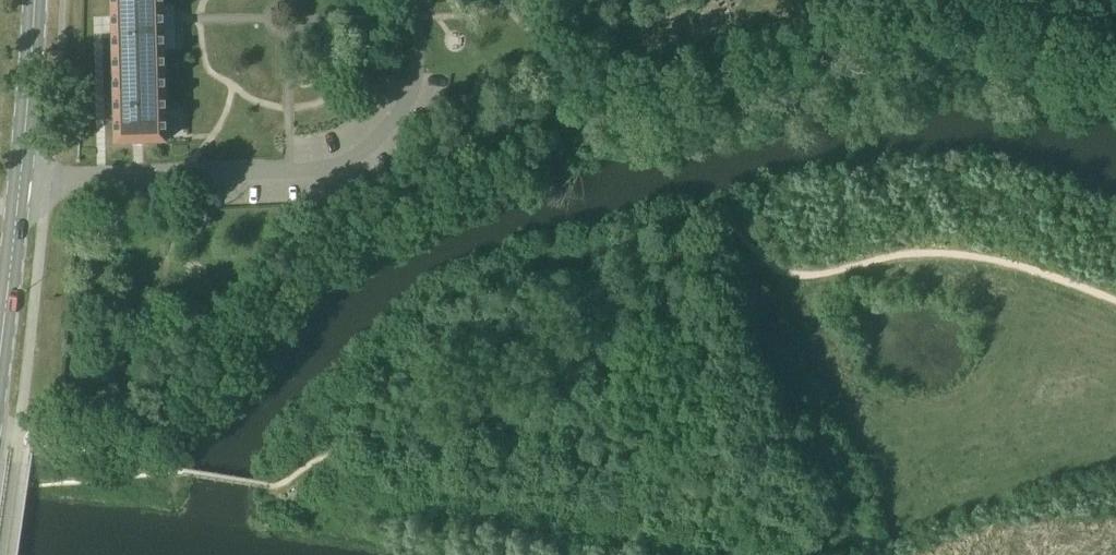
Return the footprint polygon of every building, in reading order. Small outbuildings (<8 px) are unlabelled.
[(161,32),(161,0),(111,0),(112,33),(115,144),(164,143),(161,32)]
